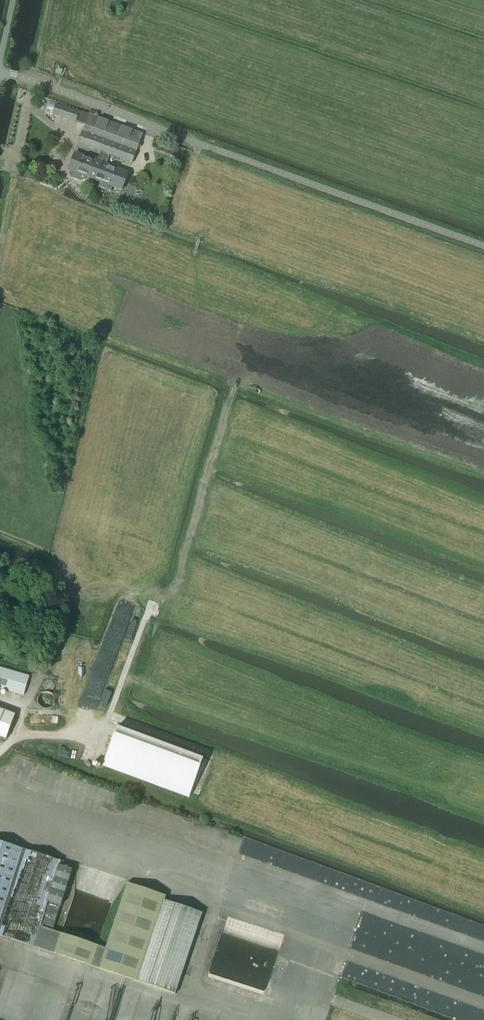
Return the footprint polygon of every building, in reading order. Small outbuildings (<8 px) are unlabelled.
[(49,103),(46,112),(50,114),(52,115),(76,123),(85,126),(89,115),(79,112),(56,104),(49,101),(49,103)] [(85,126),(83,132),(118,145),(136,152),(142,134),(116,125),(99,118),(89,115),(85,126)] [(70,171),(69,174),(71,178),(81,182),(85,180),(86,178),(87,178),(95,181),(102,163),(106,154),(109,155),(113,157),(118,145),(83,132),(79,144),(101,152),(98,159),(97,161),(91,159),(75,153),(69,171),(70,171)] [(118,145),(113,157),(132,164),(136,152),(118,145)] [(172,146),(169,155),(178,158),(181,149),(172,146)] [(102,163),(95,181),(100,183),(99,187),(111,191),(113,187),(122,191),(128,173),(106,165),(102,163)] [(10,590),(8,600),(10,603),(16,605),(20,603),(22,593),(19,589),(14,587),(10,590)] [(23,694),(29,675),(0,667),(0,687),(23,694)] [(53,705),(54,704),(54,703),(55,701),(55,700),(55,699),(54,698),(54,697),(54,696),(53,696),(52,695),(52,694),(50,693),(48,692),(46,692),(45,692),(43,693),(41,694),(40,695),(39,696),(38,698),(38,699),(38,700),(38,701),(38,702),(38,703),(38,704),(39,705),(39,706),(40,707),(41,708),(43,708),(44,709),(45,709),(47,709),(48,709),(50,708),(51,708),(52,707),(53,706),(53,705)] [(7,739),(16,714),(0,708),(0,737),(7,739)] [(203,759),(118,727),(104,764),(189,796),(203,759)] [(12,940),(176,994),(203,913),(165,901),(166,896),(128,883),(106,948),(52,930),(60,906),(61,906),(72,870),(63,867),(64,862),(0,841),(0,936),(12,940)]
